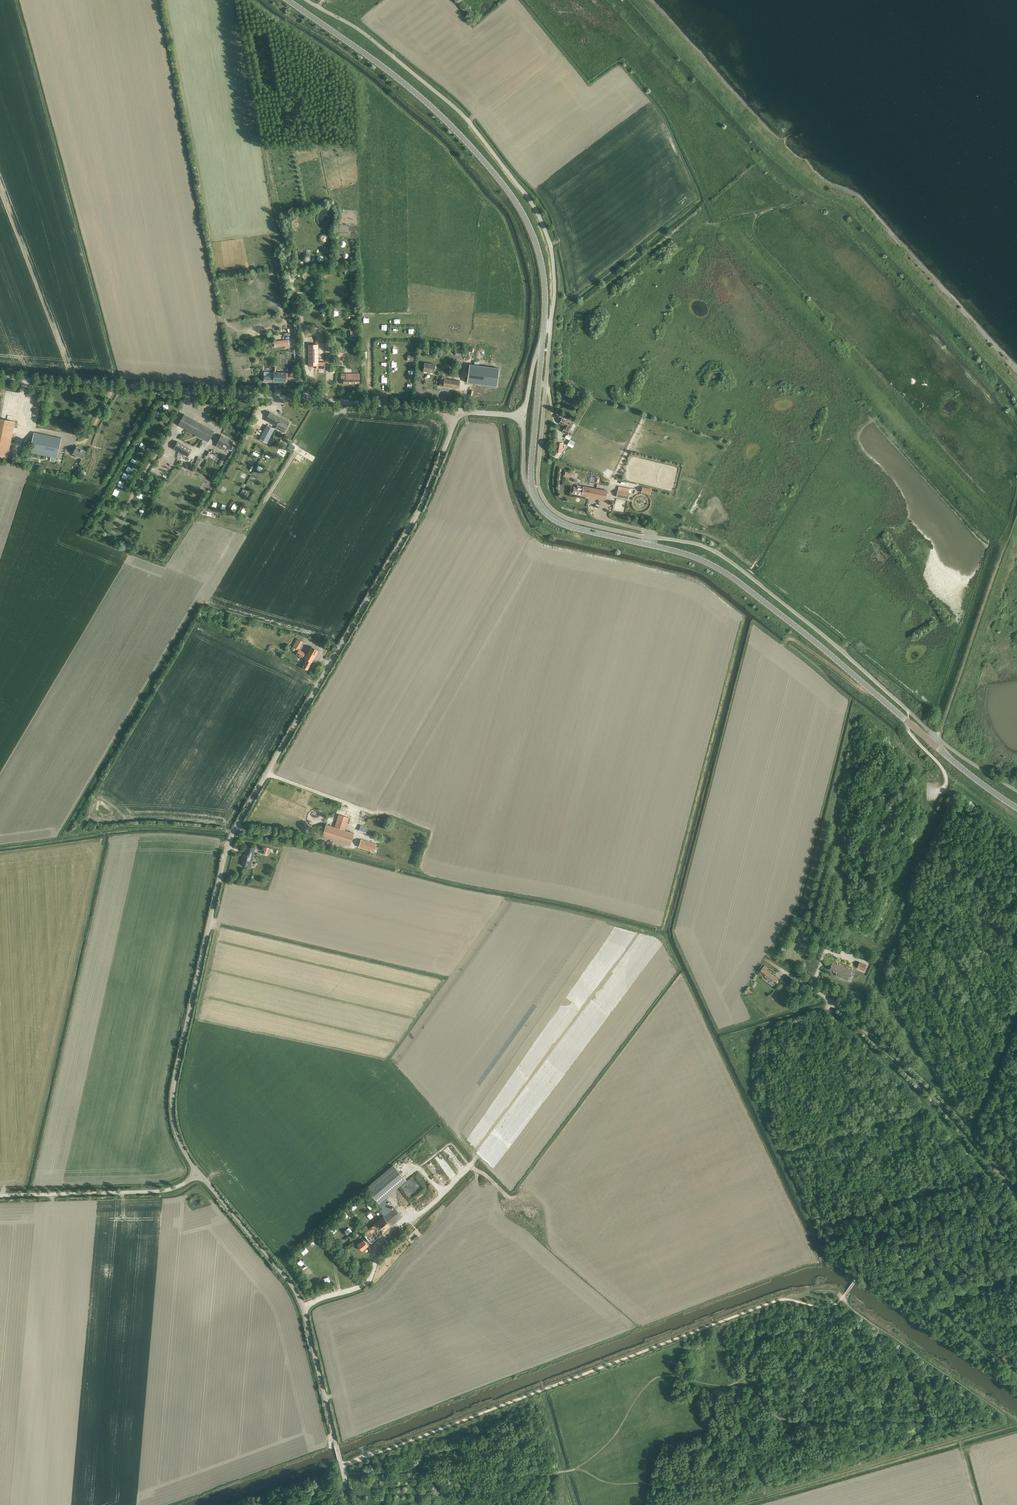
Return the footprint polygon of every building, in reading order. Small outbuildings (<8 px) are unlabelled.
[(318,362),(318,344),(308,345),(308,366),(318,366),(318,369),(325,369),(325,361),(318,362)] [(434,373),(435,365),(424,363),(423,371),(434,373)] [(469,364),(467,382),(497,386),(499,368),(469,364)] [(285,383),(286,377),(289,377),(289,373),(275,372),(276,367),(273,367),(273,374),(263,374),(263,382),(285,383)] [(359,384),(359,373),(351,373),(351,376),(340,376),(340,384),(359,384)] [(458,389),(459,381),(445,379),(446,377),(442,376),(441,378),(440,378),(439,386),(458,389)] [(269,412),(265,420),(276,426),(276,427),(281,429),(282,427),(285,429),(289,422),(269,412)] [(214,431),(184,414),(178,424),(208,441),(214,431)] [(567,434),(570,430),(573,423),(562,418),(559,423),(565,426),(565,427),(562,431),(567,434)] [(7,458),(15,422),(0,419),(0,456),(7,458)] [(268,424),(260,439),(267,442),(275,428),(268,424)] [(61,438),(34,432),(30,452),(51,457),(50,461),(55,462),(55,458),(57,458),(61,438)] [(230,450),(232,446),(231,445),(233,441),(221,435),(217,443),(216,446),(222,449),(223,446),(229,449),(230,450)] [(192,449),(177,441),(173,448),(188,456),(192,449)] [(82,465),(84,460),(86,457),(84,456),(86,452),(76,446),(72,453),(76,455),(76,457),(78,458),(79,457),(82,458),(79,463),(82,465)] [(573,486),(572,493),(581,495),(605,500),(607,491),(583,486),(583,487),(577,485),(577,487),(573,486)] [(617,490),(616,496),(628,499),(629,492),(617,490)] [(292,647),(291,649),(297,652),(298,650),(297,649),(302,641),(297,639),(292,647)] [(300,666),(302,667),(307,670),(318,650),(311,646),(304,658),(305,659),(303,663),(302,663),(300,666)] [(297,652),(296,654),(302,658),(305,653),(299,649),(298,650),(297,652)] [(349,844),(353,834),(345,831),(349,818),(339,814),(335,827),(326,824),(322,835),(349,844)] [(373,852),(375,845),(361,840),(358,847),(373,852)] [(244,854),(241,865),(250,867),(252,856),(254,849),(247,847),(246,854),(244,854)] [(848,977),(852,968),(833,960),(829,969),(848,977)] [(864,970),(867,965),(860,962),(858,967),(864,970)] [(777,983),(778,982),(777,981),(778,979),(767,970),(768,968),(764,965),(762,967),(762,966),(758,970),(759,971),(758,973),(762,976),(763,974),(775,983),(776,982),(777,983)] [(366,1188),(378,1203),(385,1197),(406,1179),(393,1165),(366,1188)] [(414,1199),(418,1204),(426,1198),(422,1192),(414,1199)] [(363,1239),(357,1245),(362,1250),(368,1245),(370,1242),(371,1243),(402,1216),(394,1207),(392,1209),(386,1202),(388,1201),(385,1197),(378,1203),(382,1208),(380,1211),(384,1216),(361,1235),(364,1239),(365,1239),(366,1240),(364,1241),(363,1239)]
